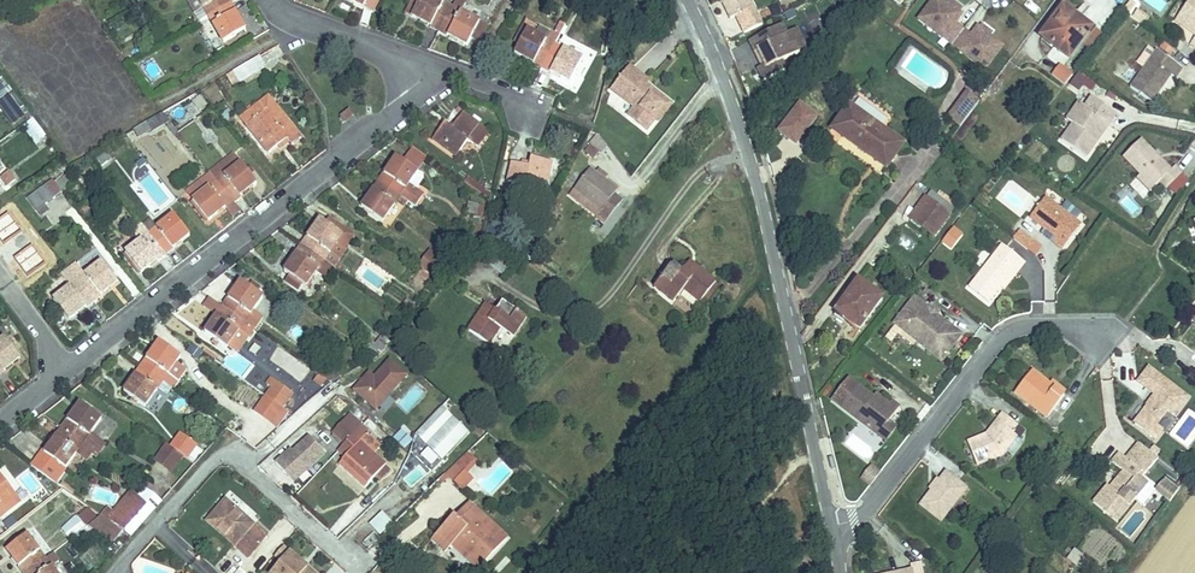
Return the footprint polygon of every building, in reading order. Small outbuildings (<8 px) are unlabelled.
[(192,22),(181,26),(184,33),(219,16),(212,0),(182,0),(192,22)] [(374,10),(379,0),(356,0),(374,10)] [(417,15),(426,0),(418,0),(411,11),(417,15)] [(417,15),(417,16),(441,30),(452,6),(443,0),(426,0),(417,15)] [(466,0),(455,0),(452,6),(461,11),(468,1),(466,0)] [(737,0),(707,0),(723,28),(732,23),(736,31),(750,24),(737,0)] [(873,0),(863,0),(858,7),(863,12),(873,0)] [(892,4),(900,10),(908,0),(896,0),(892,4)] [(1149,2),(1161,11),(1167,3),(1163,0),(1151,0),(1149,2)] [(948,32),(954,23),(952,22),(941,13),(929,3),(911,27),(936,46),(948,32)] [(1064,19),(1055,12),(1032,39),(1051,54),(1041,66),(1038,70),(1051,81),(1055,76),(1086,38),(1069,24),(1075,17),(1083,8),(1077,3),(1069,13),(1064,19)] [(805,21),(815,34),(828,24),(812,4),(803,11),(808,19),(805,21)] [(1144,23),(1149,9),(1137,4),(1131,19),(1144,23)] [(452,6),(441,30),(467,46),(473,36),(481,23),(461,11),(452,6)] [(1060,6),(1055,12),(1064,19),(1069,13),(1060,6)] [(1170,31),(1190,45),(1185,52),(1194,59),(1194,14),(1187,8),(1170,31)] [(955,18),(944,9),(941,13),(952,22),(955,18)] [(230,43),(219,16),(184,33),(190,49),(201,44),(204,53),(230,43)] [(1092,31),(1075,17),(1069,24),(1086,38),(1092,31)] [(481,23),(473,36),(483,42),(491,29),(481,23)] [(600,44),(602,25),(585,24),(583,43),(600,44)] [(944,52),(955,37),(948,32),(936,46),(944,52)] [(957,63),(975,39),(971,36),(969,35),(963,43),(951,58),(957,63)] [(789,62),(779,42),(774,45),(770,36),(738,53),(743,63),(746,61),(754,76),(751,78),(747,80),(754,93),(776,81),(771,72),(789,62)] [(985,42),(978,36),(975,39),(983,45),(985,42)] [(559,39),(553,37),(548,47),(554,50),(559,39)] [(951,58),(963,43),(955,37),(944,52),(951,58)] [(795,59),(784,39),(779,42),(789,62),(795,59)] [(977,78),(995,54),(983,45),(975,39),(957,63),(977,78)] [(511,70),(537,86),(549,61),(554,50),(548,47),(543,58),(526,47),(511,70)] [(1173,75),(1148,57),(1147,60),(1140,55),(1128,71),(1135,76),(1123,93),(1142,107),(1161,82),(1166,85),(1173,75)] [(233,71),(240,82),(265,67),(258,56),(233,71)] [(549,61),(537,86),(562,101),(577,78),(549,61)] [(754,76),(746,61),(743,63),(751,78),(754,76)] [(145,73),(158,79),(162,68),(149,62),(145,73)] [(1071,81),(1087,92),(1094,82),(1078,71),(1071,81)] [(611,74),(608,79),(627,92),(631,86),(611,74)] [(611,124),(632,137),(638,127),(636,126),(645,111),(627,100),(631,94),(627,92),(608,79),(595,100),(617,114),(611,124)] [(237,113),(245,124),(266,108),(276,121),(283,116),(265,92),(237,113)] [(202,94),(189,99),(194,111),(207,105),(202,94)] [(655,109),(631,94),(627,100),(645,111),(636,126),(638,127),(642,129),(655,109)] [(775,126),(794,142),(817,116),(798,100),(775,126)] [(951,135),(971,109),(958,100),(939,126),(951,135)] [(1076,163),(1110,118),(1087,101),(1076,116),(1065,131),(1053,146),(1076,163)] [(266,108),(245,124),(269,155),(290,139),(296,147),(303,142),(283,116),(276,121),(266,108)] [(1056,124),(1065,131),(1076,116),(1067,110),(1056,124)] [(439,126),(432,139),(462,157),(472,141),(480,145),(490,127),(462,111),(449,132),(439,126)] [(876,168),(894,144),(857,115),(838,138),(876,168)] [(144,134),(158,123),(153,117),(136,125),(142,131),(144,134)] [(142,131),(136,125),(122,132),(126,139),(142,131)] [(592,156),(607,147),(600,135),(585,144),(592,156)] [(894,144),(876,168),(882,173),(901,150),(894,144)] [(210,168),(217,178),(240,161),(233,151),(210,168)] [(584,162),(576,151),(569,157),(577,167),(584,162)] [(1133,153),(1112,170),(1130,192),(1138,202),(1147,195),(1154,203),(1171,189),(1164,180),(1158,184),(1133,153)] [(404,162),(396,156),(387,168),(395,174),(404,162)] [(544,191),(552,162),(535,157),(533,167),(517,163),(512,183),(544,191)] [(152,215),(174,200),(148,159),(125,174),(152,215)] [(217,178),(233,202),(248,191),(240,181),(249,174),(240,161),(217,178)] [(387,168),(378,180),(405,199),(418,208),(425,199),(410,187),(420,174),(404,162),(395,174),(387,168)] [(183,188),(190,197),(217,178),(210,168),(183,188)] [(63,172),(55,182),(65,190),(73,180),(63,172)] [(257,184),(249,174),(240,181),(248,191),(257,184)] [(44,177),(34,186),(41,194),(51,184),(44,177)] [(490,202),(491,196),(471,177),(467,180),(490,202)] [(217,178),(190,197),(207,221),(225,208),(233,202),(217,178)] [(378,180),(370,190),(380,197),(372,208),(387,221),(405,199),(378,180)] [(603,201),(575,180),(560,199),(587,220),(583,225),(591,231),(608,210),(600,204),(603,201)] [(41,194),(34,186),(30,181),(11,199),(22,211),(41,194)] [(370,190),(362,201),(372,208),(380,197),(370,190)] [(1134,205),(1138,202),(1130,192),(1126,195),(1134,205)] [(923,194),(918,200),(943,218),(947,212),(923,194)] [(205,222),(207,221),(190,197),(188,199),(205,222)] [(902,222),(915,232),(922,223),(933,231),(943,218),(918,200),(902,222)] [(240,212),(233,202),(225,208),(232,217),(240,212)] [(472,202),(468,218),(480,221),(484,205),(472,202)] [(1023,226),(1037,238),(1041,241),(1049,247),(1045,251),(1054,259),(1074,234),(1039,206),(1023,226)] [(145,229),(163,255),(183,241),(176,231),(184,225),(173,209),(145,229)] [(343,238),(320,266),(324,270),(330,262),(333,264),(344,251),(341,249),(352,236),(327,216),(322,221),(343,238)] [(140,272),(163,255),(145,229),(137,219),(126,227),(134,237),(121,246),(140,272)] [(320,219),(299,246),(320,266),(343,238),(322,221),(320,219)] [(922,223),(915,232),(926,240),(933,231),(922,223)] [(176,231),(183,241),(191,234),(184,225),(176,231)] [(952,225),(940,241),(951,250),(963,233),(952,225)] [(1013,239),(1006,247),(1020,258),(1026,250),(1013,239)] [(121,246),(118,248),(137,274),(140,272),(121,246)] [(320,266),(299,246),(282,267),(288,271),(298,279),(305,285),(310,279),(320,266)] [(431,250),(415,272),(428,282),(445,261),(431,250)] [(992,254),(954,300),(969,313),(987,291),(1000,275),(1006,279),(1013,271),(992,254)] [(99,276),(107,270),(98,259),(82,270),(74,259),(66,265),(95,299),(108,289),(99,276)] [(330,262),(324,270),(331,277),(332,278),(338,269),(333,264),(330,262)] [(70,301),(79,312),(95,299),(66,265),(58,271),(66,282),(51,294),(61,307),(70,301)] [(324,270),(320,266),(310,279),(321,287),(331,277),(324,270)] [(116,283),(107,270),(99,276),(108,289),(116,283)] [(298,279),(288,271),(283,277),(294,285),(298,279)] [(682,276),(675,272),(667,282),(673,287),(682,276)] [(667,282),(657,275),(640,298),(661,314),(671,300),(688,313),(703,293),(682,276),(673,287),(667,282)] [(1000,275),(987,291),(992,296),(1006,279),(1000,275)] [(1044,276),(1031,277),(1032,301),(1045,300),(1044,276)] [(241,279),(222,303),(249,325),(259,332),(267,323),(257,315),(268,300),(241,279)] [(839,322),(831,332),(843,342),(873,306),(847,284),(825,311),(839,322)] [(408,299),(402,307),(410,313),(416,305),(408,299)] [(195,300),(184,319),(201,329),(213,310),(195,300)] [(70,301),(61,307),(69,318),(79,312),(70,301)] [(222,303),(203,327),(230,349),(249,325),(222,303)] [(920,322),(904,310),(884,336),(907,354),(912,347),(936,366),(952,346),(926,327),(924,329),(918,325),(920,322)] [(483,311),(475,320),(469,327),(459,318),(441,339),(461,356),(475,340),(486,350),(504,329),(483,311)] [(469,327),(475,320),(464,311),(459,318),(469,327)] [(817,321),(831,332),(839,322),(825,311),(817,321)] [(158,339),(149,351),(158,357),(166,346),(158,339)] [(4,346),(0,349),(0,358),(4,363),(13,357),(4,346)] [(149,351),(137,367),(161,387),(183,358),(166,346),(158,357),(149,351)] [(912,347),(907,354),(931,373),(936,366),(912,347)] [(289,356),(302,366),(308,364),(314,362),(303,355),(301,357),(294,351),(289,356)] [(376,414),(408,377),(388,358),(373,376),(368,372),(350,392),(376,414)] [(144,409),(161,387),(137,367),(119,390),(144,409)] [(1178,408),(1139,380),(1128,395),(1142,405),(1133,417),(1136,419),(1123,436),(1144,453),(1151,444),(1144,438),(1155,423),(1162,429),(1178,408)] [(1004,403),(1037,430),(1056,408),(1040,395),(1023,381),(1004,403)] [(1040,395),(1056,408),(1060,403),(1044,390),(1040,395)] [(269,402),(255,392),(242,407),(256,418),(269,402)] [(880,434),(891,419),(880,412),(878,415),(873,421),(862,413),(841,398),(833,409),(838,413),(831,422),(870,449),(880,434)] [(75,400),(71,407),(81,415),(86,408),(75,400)] [(71,407),(59,424),(83,443),(88,434),(100,418),(86,408),(81,415),(71,407)] [(878,415),(866,407),(862,413),(873,421),(878,415)] [(422,418),(400,445),(426,469),(450,443),(422,418)] [(1166,431),(1162,429),(1155,423),(1144,438),(1151,444),(1154,446),(1166,431)] [(83,443),(59,424),(41,449),(37,449),(25,465),(48,482),(57,470),(45,461),(48,455),(64,467),(76,452),(83,443)] [(965,475),(989,467),(1005,450),(1001,446),(1007,439),(994,427),(988,435),(993,440),(982,452),(977,447),(957,453),(965,475)] [(314,447),(324,457),(332,465),(326,472),(321,477),(345,501),(369,477),(346,454),(352,448),(333,428),(314,447)] [(90,448),(95,452),(101,444),(88,434),(83,443),(90,448)] [(876,454),(887,439),(880,434),(870,449),(876,454)] [(993,440),(988,435),(977,447),(982,452),(993,440)] [(83,443),(76,452),(83,457),(90,448),(83,443)] [(184,454),(169,443),(157,460),(173,470),(184,454)] [(48,482),(53,487),(63,473),(62,470),(64,467),(48,455),(45,461),(57,470),(48,482)] [(332,465),(324,457),(317,464),(326,472),(332,465)] [(454,457),(431,481),(437,488),(449,476),(452,479),(464,467),(454,457)] [(273,459),(266,466),(284,486),(291,480),(273,459)] [(862,478),(871,484),(879,470),(870,465),(862,478)] [(1096,501),(1081,519),(1105,538),(1135,501),(1126,494),(1131,487),(1108,468),(1099,479),(1110,488),(1103,497),(1106,500),(1102,505),(1096,501)] [(22,495),(4,473),(0,476),(0,513),(22,495)] [(1168,501),(1180,487),(1166,475),(1154,489),(1168,501)] [(449,476),(437,488),(445,496),(457,484),(452,479),(449,476)] [(862,497),(871,486),(861,478),(852,490),(862,497)] [(936,482),(910,515),(932,532),(958,500),(936,482)] [(136,486),(126,496),(142,511),(116,540),(121,544),(156,506),(136,486)] [(95,519),(97,520),(116,540),(142,511),(126,496),(108,515),(103,510),(95,519)] [(1160,517),(1168,506),(1153,496),(1145,507),(1160,517)] [(379,535),(393,522),(381,510),(368,523),(379,535)] [(228,571),(248,550),(209,512),(201,520),(196,526),(189,534),(228,571)] [(74,524),(80,533),(86,528),(94,522),(87,514),(74,524)] [(453,515),(443,527),(450,533),(460,521),(453,515)] [(191,522),(196,526),(201,520),(197,516),(191,522)] [(94,522),(86,528),(107,550),(116,540),(97,520),(94,522)] [(80,533),(74,524),(72,521),(56,531),(65,544),(80,533)] [(443,527),(437,523),(419,545),(436,560),(443,551),(456,562),(449,571),(452,572),(467,572),(490,546),(471,529),(460,521),(450,533),(443,527)] [(16,560),(24,572),(26,572),(51,555),(35,532),(18,543),(25,554),(16,560)] [(8,549),(16,560),(25,554),(18,543),(8,549)] [(436,560),(419,545),(413,552),(430,566),(436,560)] [(51,555),(59,567),(69,560),(61,547),(51,555)] [(288,551),(269,572),(316,572),(288,551)] [(443,551),(436,560),(449,571),(456,562),(443,551)] [(26,572),(63,572),(59,567),(51,555),(26,572)]
